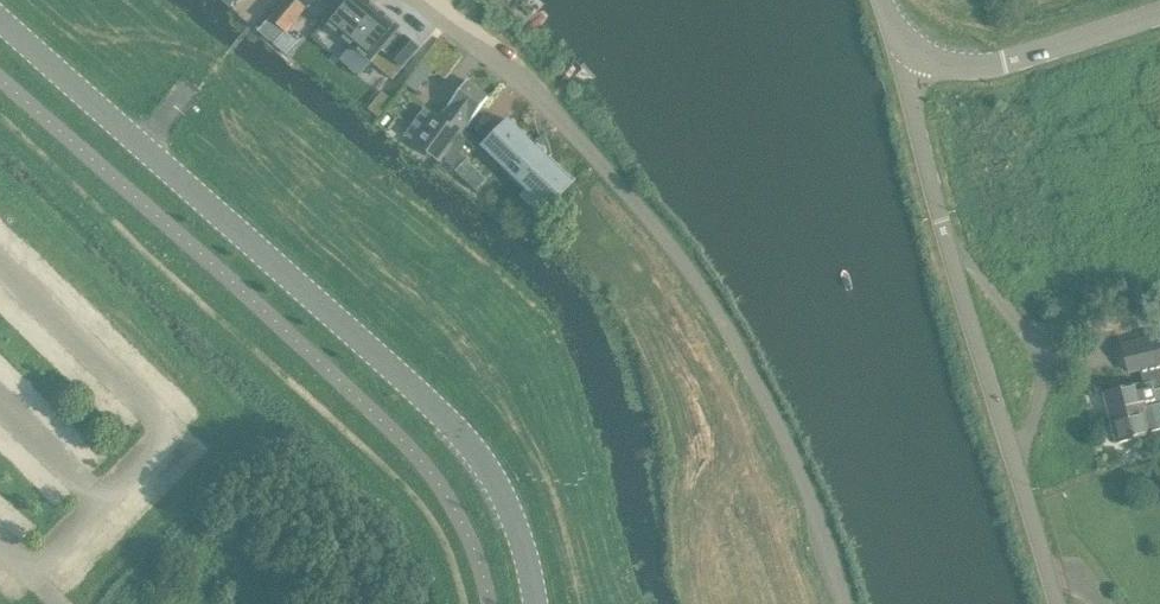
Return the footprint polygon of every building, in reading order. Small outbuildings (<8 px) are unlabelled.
[(271,19),(269,17),(258,31),(287,55),(298,42),(288,33),(307,10),(294,0),(287,0),(271,19)] [(326,23),(371,61),(382,48),(404,66),(418,49),(397,31),(399,28),(366,0),(345,0),(326,23)] [(465,84),(444,113),(442,117),(436,112),(414,144),(441,163),(486,99),(465,84)] [(569,179),(524,135),(511,122),(486,148),(545,205),(569,179)] [(1122,345),(1129,372),(1147,368),(1150,382),(1140,384),(1140,383),(1103,393),(1116,443),(1152,434),(1152,431),(1159,429),(1159,335),(1122,345)]
